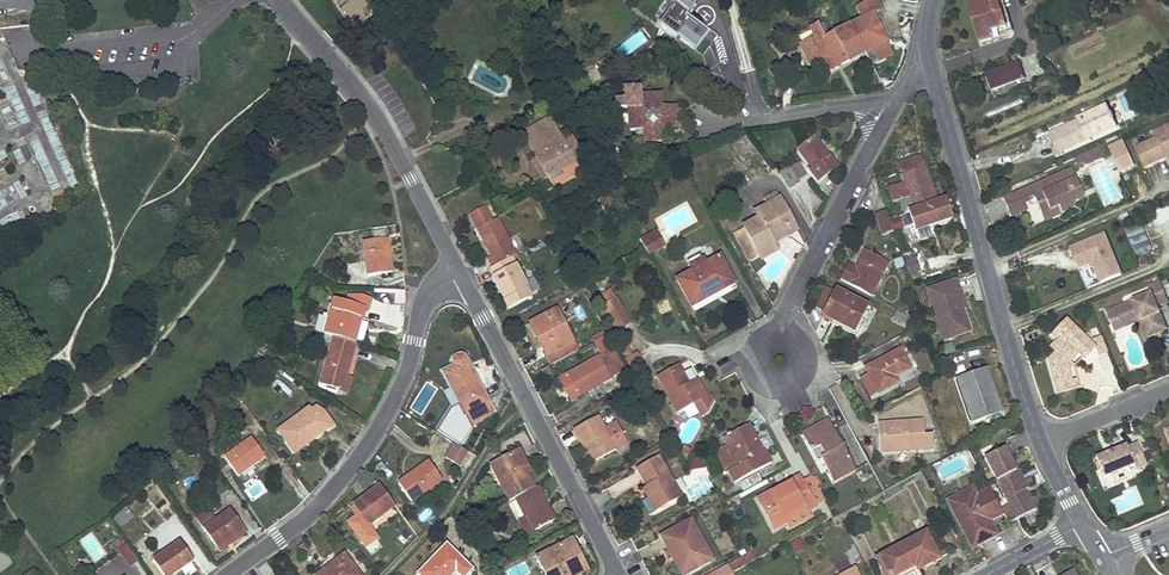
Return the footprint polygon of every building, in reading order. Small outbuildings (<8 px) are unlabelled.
[(718,35),(710,30),(707,34),(685,18),(698,0),(668,0),(673,4),(659,24),(703,56),(718,35)] [(992,37),(991,33),(1006,28),(998,0),(970,0),(971,2),(968,2),(981,44),(993,41),(992,37)] [(992,37),(1013,31),(1003,0),(998,0),(1006,28),(991,33),(992,37)] [(877,2),(862,9),(866,18),(873,14),(881,10),(877,2)] [(866,18),(851,25),(865,52),(873,49),(888,78),(893,75),(891,70),(895,68),(895,66),(894,65),(897,63),(890,50),(886,41),(887,41),(873,14),(866,18)] [(865,52),(851,25),(825,39),(818,26),(810,30),(814,38),(800,45),(810,65),(818,61),(824,74),(865,52)] [(886,41),(890,50),(896,47),(892,38),(887,41),(886,41)] [(986,74),(992,90),(1024,78),(1018,62),(986,74)] [(677,119),(676,110),(676,106),(663,107),(663,95),(640,96),(640,90),(625,91),(625,101),(616,102),(616,109),(629,109),(630,131),(642,131),(643,141),(665,140),(665,129),(677,128),(677,119)] [(466,116),(462,109),(459,102),(450,107),(456,119),(455,121),(466,116)] [(1108,107),(1048,134),(1057,154),(1117,128),(1108,107)] [(1151,110),(1129,120),(1133,130),(1155,121),(1151,110)] [(528,141),(554,127),(549,119),(524,133),(528,141)] [(601,120),(590,126),(598,140),(609,133),(601,120)] [(1144,168),(1166,159),(1166,158),(1165,157),(1168,156),(1168,157),(1168,126),(1154,133),(1157,139),(1136,149),(1144,168)] [(589,168),(575,144),(567,149),(563,143),(554,127),(528,141),(537,157),(548,177),(558,171),(574,163),(580,174),(589,168)] [(575,144),(572,138),(563,143),(567,149),(575,144)] [(837,167),(815,138),(798,150),(810,167),(807,169),(817,182),(837,167)] [(1100,147),(1076,158),(1081,169),(1104,158),(1100,147)] [(1123,152),(1118,154),(1122,162),(1127,160),(1123,152)] [(548,177),(537,157),(534,159),(545,178),(548,177)] [(932,191),(920,157),(899,164),(906,183),(889,189),(893,200),(900,198),(905,214),(910,212),(936,203),(932,191)] [(798,163),(789,168),(797,180),(806,175),(798,163)] [(789,168),(779,174),(788,189),(799,183),(797,180),(789,168)] [(1003,199),(1011,216),(1027,209),(1024,202),(1034,198),(1041,212),(1046,210),(1047,204),(1055,200),(1061,213),(1071,209),(1074,202),(1084,197),(1072,169),(1003,199)] [(560,175),(558,171),(548,177),(550,181),(560,175)] [(810,212),(822,205),(807,182),(795,190),(810,212)] [(944,201),(939,189),(932,191),(936,203),(944,201)] [(760,257),(761,260),(778,250),(774,243),(786,236),(782,229),(793,223),(776,193),(764,199),(767,204),(754,211),(758,218),(743,227),(744,229),(760,257)] [(1044,220),(1061,213),(1055,200),(1047,204),(1046,210),(1041,212),(1044,220)] [(916,231),(951,219),(945,201),(944,201),(936,203),(910,212),(913,222),(916,231)] [(516,255),(497,219),(493,221),(485,206),(469,215),(483,240),(484,239),(488,247),(487,248),(491,257),(487,259),(492,268),(511,258),(516,255)] [(886,211),(874,215),(881,235),(893,231),(886,211)] [(900,217),(892,220),(895,230),(904,228),(900,217)] [(782,229),(786,236),(797,230),(793,223),(782,229)] [(1125,230),(1132,247),(1149,240),(1143,224),(1125,230)] [(744,229),(734,234),(750,263),(760,257),(744,229)] [(640,240),(648,255),(663,246),(655,231),(643,237),(640,240)] [(1104,234),(1070,248),(1076,263),(1084,267),(1092,263),(1100,283),(1121,275),(1104,234)] [(392,273),(388,239),(363,242),(367,276),(392,273)] [(840,280),(871,295),(888,262),(866,250),(856,268),(848,264),(840,280)] [(687,262),(693,272),(706,265),(700,255),(687,262)] [(692,307),(710,297),(708,293),(732,279),(720,257),(706,265),(693,272),(677,281),(692,307)] [(530,296),(513,262),(511,259),(511,258),(492,268),(491,269),(495,277),(493,278),(509,307),(530,296)] [(916,258),(905,261),(909,275),(920,272),(916,258)] [(732,279),(708,293),(710,297),(734,283),(732,279)] [(962,309),(956,292),(960,291),(956,279),(927,289),(945,340),(970,331),(962,309)] [(1161,282),(1148,287),(1151,294),(1107,312),(1111,322),(1117,319),(1122,329),(1135,323),(1134,320),(1139,318),(1140,321),(1147,337),(1166,330),(1157,307),(1168,302),(1164,291),(1161,284),(1161,282)] [(834,321),(835,319),(856,330),(857,327),(868,306),(835,290),(833,293),(825,288),(816,307),(824,311),(822,315),(834,321)] [(405,303),(406,290),(396,290),(395,302),(405,303)] [(966,308),(960,291),(956,292),(962,309),(966,308)] [(609,293),(599,298),(604,307),(614,301),(609,293)] [(355,342),(364,309),(368,310),(371,299),(365,297),(348,297),(346,303),(335,300),(330,318),(324,316),(323,317),(319,316),(315,331),(317,332),(317,333),(332,337),(334,337),(356,343),(356,342),(355,342)] [(616,300),(614,301),(604,307),(602,308),(616,333),(630,324),(616,300)] [(578,350),(556,310),(533,322),(540,337),(537,338),(551,365),(578,350)] [(896,311),(893,317),(904,323),(907,317),(896,311)] [(834,321),(833,323),(857,335),(860,329),(857,327),(856,330),(835,319),(834,321)] [(1117,319),(1111,322),(1115,332),(1122,329),(1117,319)] [(1090,332),(1082,336),(1066,320),(1051,336),(1057,341),(1062,345),(1055,353),(1048,360),(1055,386),(1072,382),(1067,365),(1070,362),(1078,354),(1090,365),(1098,357),(1095,348),(1089,342),(1093,340),(1090,332)] [(540,337),(533,322),(530,324),(537,338),(540,337)] [(923,325),(907,334),(911,342),(927,334),(923,325)] [(593,336),(596,341),(606,336),(603,331),(593,336)] [(625,370),(606,336),(596,341),(594,342),(602,356),(575,370),(576,373),(567,378),(566,376),(559,379),(571,400),(588,390),(587,388),(592,385),(593,388),(625,370)] [(1108,352),(1101,336),(1093,340),(1089,342),(1095,348),(1098,357),(1108,352)] [(347,372),(356,343),(334,337),(321,384),(339,389),(339,390),(340,391),(344,375),(345,372),(347,372)] [(1057,341),(1050,349),(1055,353),(1062,345),(1057,341)] [(262,356),(267,349),(262,346),(257,353),(262,356)] [(900,349),(866,368),(869,374),(861,378),(871,397),(898,383),(895,377),(911,368),(900,349)] [(637,351),(624,358),(630,369),(643,362),(637,351)] [(489,401),(466,358),(465,356),(462,355),(458,355),(457,356),(455,356),(453,360),(453,363),(454,365),(442,372),(464,414),(489,401)] [(1072,382),(1055,386),(1057,393),(1080,387),(1074,367),(1074,366),(1070,362),(1067,365),(1072,382)] [(677,413),(697,402),(706,397),(707,397),(691,368),(682,373),(678,365),(657,377),(677,413)] [(1002,412),(987,369),(957,379),(971,422),(1002,412)] [(347,393),(352,377),(344,375),(340,391),(347,393)] [(292,392),(281,383),(277,386),(288,396),(292,392)] [(239,399),(234,393),(228,398),(233,404),(239,399)] [(706,397),(697,402),(701,410),(710,405),(706,397)] [(495,412),(489,401),(464,414),(471,427),(495,412)] [(309,442),(332,425),(323,413),(316,409),(311,412),(309,409),(278,431),(292,450),(307,439),(309,442)] [(607,433),(598,417),(574,430),(583,447),(586,444),(596,461),(624,445),(625,441),(621,433),(617,432),(616,432),(614,429),(607,433)] [(802,434),(804,438),(830,424),(828,420),(802,434)] [(880,450),(881,450),(903,448),(903,451),(933,449),(932,434),(924,434),(923,420),(878,423),(880,450)] [(830,424),(804,438),(817,462),(821,459),(833,482),(855,470),(830,424)] [(729,472),(735,483),(771,463),(764,450),(760,452),(755,442),(757,442),(748,425),(728,436),(732,443),(728,445),(727,445),(728,446),(715,452),(726,473),(729,472)] [(473,447),(477,441),(470,436),(466,442),(473,447)] [(238,477),(265,457),(251,437),(224,457),(238,477)] [(295,453),(309,442),(307,439),(292,450),(295,453)] [(220,451),(212,441),(205,446),(212,456),(220,451)] [(460,466),(468,452),(454,443),(446,458),(460,466)] [(1106,456),(1105,454),(1095,458),(1104,478),(1134,465),(1136,470),(1146,466),(1137,443),(1127,447),(1126,445),(1109,452),(1110,455),(1106,456)] [(596,461),(586,444),(583,447),(592,463),(596,461)] [(1016,471),(1008,456),(1013,454),(1009,445),(985,458),(997,481),(1016,471)] [(686,446),(683,451),(688,455),(691,450),(686,446)] [(526,472),(520,461),(523,459),(519,451),(491,465),(510,501),(516,498),(534,488),(526,472)] [(1151,451),(1144,454),(1147,462),(1155,459),(1151,451)] [(704,464),(700,455),(698,456),(691,467),(704,464)] [(682,496),(659,456),(637,469),(647,487),(650,492),(646,494),(648,498),(655,510),(656,511),(682,496)] [(529,471),(523,459),(520,461),(526,472),(529,471)] [(411,501),(442,480),(429,462),(399,484),(411,501)] [(1025,495),(1023,491),(1025,490),(1028,488),(1018,470),(1016,471),(997,481),(1010,506),(1002,510),(1003,514),(1008,524),(1036,509),(1027,494),(1025,495)] [(757,474),(740,483),(743,490),(761,480),(757,474)] [(824,500),(812,477),(801,483),(799,478),(758,501),(774,530),(788,522),(785,516),(802,506),(806,513),(815,507),(814,506),(824,500)] [(368,525),(394,505),(380,486),(354,506),(355,507),(367,524),(368,525)] [(555,520),(538,487),(534,488),(516,498),(526,517),(520,521),(518,525),(523,533),(527,534),(533,531),(555,520)] [(1002,510),(990,488),(976,496),(964,502),(959,494),(947,501),(952,510),(957,507),(970,531),(964,533),(972,548),(994,537),(986,523),(990,521),(1003,514),(1002,510)] [(976,496),(971,488),(959,494),(964,502),(976,496)] [(655,510),(648,498),(641,502),(649,514),(655,510)] [(514,500),(509,502),(516,519),(522,516),(514,500)] [(788,522),(806,513),(802,506),(785,516),(788,522)] [(133,516),(125,507),(112,517),(120,527),(133,516)] [(367,524),(355,507),(351,509),(364,527),(367,524)] [(970,531),(957,507),(952,510),(964,533),(970,531)] [(245,529),(230,509),(216,519),(209,509),(196,518),(217,548),(243,530),(245,529)] [(700,538),(690,520),(685,522),(695,541),(700,538)] [(998,535),(990,521),(986,523),(994,537),(998,535)] [(695,541),(685,522),(660,536),(672,557),(677,554),(688,574),(712,560),(700,538),(695,541)] [(357,533),(353,528),(348,532),(352,537),(357,533)] [(220,552),(245,534),(243,530),(217,548),(220,552)] [(937,554),(925,533),(880,557),(889,574),(898,574),(915,566),(918,570),(947,555),(944,550),(937,554)] [(789,543),(794,553),(804,548),(800,538),(789,543)] [(584,564),(572,540),(537,559),(545,574),(572,574),(570,571),(584,564)] [(180,541),(153,560),(163,574),(174,574),(194,561),(180,541)] [(139,558),(127,542),(119,548),(130,564),(139,558)] [(313,555),(304,542),(297,547),(307,559),(313,555)] [(447,545),(418,574),(453,574),(456,572),(459,574),(469,574),(473,570),(447,545)] [(762,546),(751,552),(755,560),(766,554),(762,546)] [(732,573),(755,560),(751,552),(728,564),(732,573)] [(677,554),(672,557),(682,574),(685,574),(688,574),(677,554)] [(344,555),(318,574),(360,574),(344,555)] [(1058,560),(1055,555),(1050,558),(1052,563),(1058,560)] [(880,557),(876,559),(885,574),(889,574),(880,557)] [(82,570),(78,563),(74,565),(78,572),(82,570)] [(584,564),(570,571),(572,574),(580,574),(587,571),(584,564)] [(732,573),(728,564),(708,574),(733,574),(732,573)] [(918,570),(915,566),(898,574),(909,574),(918,570)]
